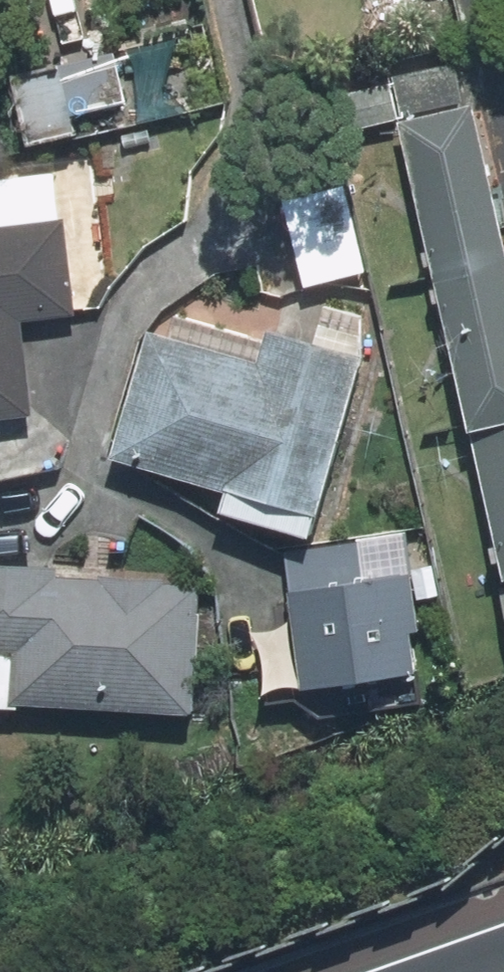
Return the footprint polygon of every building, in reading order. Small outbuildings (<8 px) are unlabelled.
[(132,119),(117,54),(17,76),(32,142),(132,119)] [(455,63),(394,77),(404,117),(465,102),(455,63)] [(472,430),(503,422),(503,212),(478,103),(398,122),(472,430)] [(308,288),(372,273),(358,216),(295,232),(308,288)] [(68,218),(0,226),(0,421),(35,417),(25,324),(79,318),(68,218)] [(315,538),(366,357),(269,330),(266,341),(176,316),(170,337),(148,331),(112,460),(231,493),(225,513),(315,538)] [(503,570),(503,422),(472,430),(470,430),(503,570)] [(415,570),(409,532),(289,550),(296,590),(288,591),(304,691),(421,673),(415,632),(425,631),(420,600),(415,570)] [(207,715),(211,612),(200,612),(201,584),(166,583),(166,580),(106,577),(106,581),(55,579),(56,569),(0,567),(0,654),(18,654),(16,708),(207,715)] [(420,600),(441,597),(436,567),(415,570),(420,600)]
